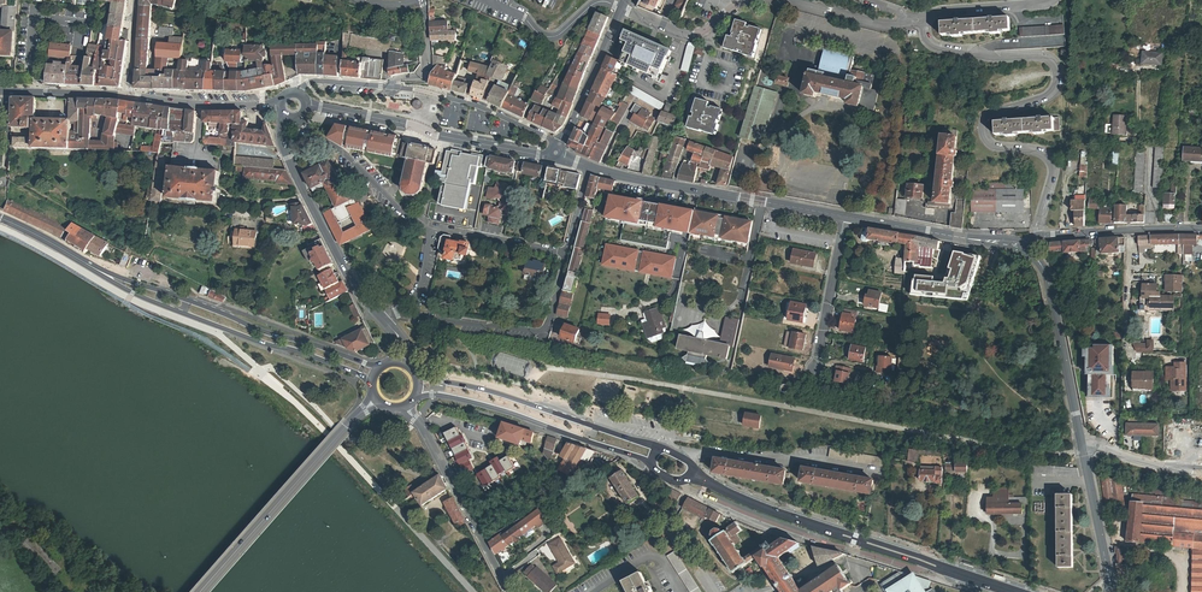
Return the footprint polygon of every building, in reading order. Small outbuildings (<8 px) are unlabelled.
[(141,7),(153,8),(153,6),(153,5),(174,9),(177,0),(141,0),(141,7)] [(646,5),(654,8),(658,10),(662,0),(648,0),(646,5)] [(689,0),(678,0),(676,5),(685,9),(689,0)] [(130,15),(130,4),(128,4),(114,3),(113,12),(126,14),(130,15)] [(4,32),(0,32),(0,56),(15,57),(16,7),(5,6),(4,32)] [(139,39),(150,39),(152,9),(152,8),(153,8),(141,7),(139,39)] [(112,20),(112,22),(125,23),(125,21),(126,14),(113,12),(112,20)] [(590,31),(601,35),(609,17),(598,13),(590,31)] [(953,21),(943,22),(944,35),(954,35),(954,37),(964,36),(964,34),(991,32),(991,35),(1001,34),(1001,32),(1011,31),(1011,18),(1001,18),(1000,16),(996,17),(996,19),(957,21),(957,19),(953,19),(953,21)] [(447,29),(449,29),(449,27),(447,27),(447,22),(434,22),(434,17),(429,17),(431,32),(447,32),(447,29)] [(246,26),(246,22),(222,18),(221,22),(246,26)] [(740,51),(740,50),(743,50),(742,54),(754,57),(757,46),(756,46),(757,42),(758,42),(761,31),(751,27),(750,29),(746,28),(747,24),(737,21),(732,35),(729,34),(725,47),(740,51)] [(112,22),(112,25),(111,28),(124,30),(125,23),(112,22)] [(260,61),(266,88),(275,86),(278,85),(274,65),(264,65),(264,55),(266,55),(266,41),(263,41),(263,25),(246,22),(246,26),(246,44),(247,61),(260,61)] [(1023,37),(1066,35),(1066,26),(1022,27),(1023,37)] [(111,28),(110,40),(115,40),(123,41),(124,39),(123,39),(124,30),(111,28)] [(183,46),(184,38),(173,38),(174,29),(163,28),(163,36),(172,37),(171,45),(183,46)] [(447,32),(431,32),(432,41),(456,40),(456,32),(451,32),(451,29),(449,29),(447,29),(447,32)] [(595,50),(601,35),(590,31),(589,34),(588,34),(583,46),(595,50)] [(627,31),(622,44),(628,46),(622,62),(659,79),(672,51),(627,31)] [(772,40),(780,42),(782,34),(774,32),(772,40)] [(343,77),(381,81),(383,60),(348,56),(348,46),(361,48),(362,37),(344,34),(343,77)] [(362,37),(361,48),(368,49),(392,52),(392,42),(390,42),(362,37)] [(106,57),(102,87),(116,88),(121,88),(128,42),(125,41),(125,39),(124,39),(123,41),(115,40),(113,54),(107,53),(106,57)] [(138,70),(148,71),(149,58),(149,54),(150,39),(139,39),(138,62),(138,70)] [(324,44),(324,54),(330,54),(330,49),(334,49),(334,44),(330,43),(330,42),(315,42),(315,44),(318,44),(324,44)] [(63,85),(67,85),(71,57),(72,44),(51,43),(48,84),(53,85),(63,85)] [(171,45),(159,44),(158,58),(176,58),(182,59),(182,58),(183,46),(171,45)] [(247,61),(246,44),(228,44),(227,60),(237,61),(247,61)] [(272,52),(274,65),(278,85),(287,81),(282,54),(298,54),(298,44),(272,44),(272,52)] [(308,75),(318,75),(318,44),(315,44),(298,44),(298,54),(299,75),(308,75)] [(318,75),(326,76),(325,56),(324,54),(324,44),(318,44),(318,75)] [(682,69),(689,71),(695,47),(688,45),(682,69)] [(88,56),(84,86),(91,87),(96,87),(98,72),(95,71),(98,47),(90,46),(88,56)] [(592,57),(595,50),(583,46),(580,53),(592,57)] [(98,72),(96,87),(99,87),(102,87),(106,57),(101,56),(102,48),(98,47),(95,71),(98,72)] [(705,50),(696,48),(695,54),(703,56),(704,51),(705,50)] [(811,64),(810,69),(821,72),(820,76),(809,74),(805,94),(816,97),(817,92),(821,93),(846,99),(846,98),(850,99),(849,104),(874,110),(879,91),(871,89),(875,74),(851,69),(854,56),(824,49),(821,60),(820,66),(818,66),(811,64)] [(589,64),(592,57),(580,53),(577,59),(589,64)] [(1143,53),(1142,64),(1161,66),(1162,54),(1143,53)] [(86,56),(86,57),(73,55),(72,57),(71,57),(67,85),(72,86),(80,86),(84,86),(88,56),(86,56)] [(410,73),(409,68),(407,68),(407,67),(404,66),(404,58),(392,55),(392,68),(389,69),(391,76),(403,73),(410,73)] [(325,56),(326,76),(339,77),(338,58),(326,58),(326,56),(325,56)] [(430,85),(453,91),(456,81),(458,75),(447,71),(449,68),(446,67),(447,62),(442,60),(444,58),(433,56),(435,67),(433,71),(434,71),(433,73),(430,85)] [(609,57),(604,68),(613,72),(618,61),(609,57)] [(187,80),(186,89),(206,90),(207,71),(213,71),(212,62),(213,59),(182,58),(182,59),(181,63),(180,71),(183,71),(183,79),(187,80)] [(584,74),(589,64),(577,59),(572,70),(584,74)] [(231,90),(239,91),(240,72),(238,72),(237,61),(227,60),(232,72),(231,90)] [(239,91),(247,91),(244,72),(247,71),(247,61),(237,61),(238,72),(240,72),(239,91)] [(247,91),(266,88),(260,61),(247,61),(247,71),(244,72),(247,91)] [(493,77),(497,79),(501,81),(507,69),(493,62),(488,75),(493,77)] [(161,89),(175,89),(177,63),(176,63),(169,63),(169,66),(169,71),(159,71),(157,71),(148,71),(148,79),(157,79),(156,89),(161,89)] [(175,89),(181,89),(181,79),(183,79),(183,71),(180,71),(181,63),(177,63),(175,89)] [(479,73),(486,75),(489,68),(472,63),(469,75),(472,76),(473,72),(479,73)] [(582,116),(593,122),(602,108),(601,108),(617,76),(603,69),(582,116)] [(141,88),(156,89),(157,79),(148,79),(148,71),(138,70),(135,88),(141,88)] [(579,89),(584,74),(572,70),(566,84),(579,89)] [(207,71),(206,90),(226,90),(231,90),(232,72),(219,71),(215,71),(213,71),(207,71)] [(497,88),(490,102),(504,108),(515,81),(518,74),(514,72),(506,90),(505,90),(506,89),(504,88),(504,89),(498,87),(497,88)] [(478,97),(484,99),(493,77),(488,75),(486,75),(479,73),(472,96),(478,97)] [(788,86),(790,79),(778,76),(776,83),(788,86)] [(493,77),(484,99),(490,102),(497,88),(492,86),(496,81),(495,81),(497,79),(493,77)] [(456,81),(453,91),(467,94),(470,85),(456,81)] [(515,81),(504,108),(524,117),(530,105),(523,102),(523,100),(521,99),(521,101),(515,98),(517,93),(519,94),(521,90),(519,89),(521,83),(515,81)] [(559,100),(566,84),(556,81),(554,85),(552,85),(550,91),(549,90),(545,97),(547,97),(543,104),(545,105),(546,104),(553,107),(554,107),(557,99),(559,100)] [(573,105),(579,89),(566,84),(559,100),(573,105)] [(632,85),(628,92),(660,111),(664,104),(632,85)] [(762,143),(776,92),(755,86),(740,137),(762,143)] [(545,97),(549,90),(542,87),(539,92),(538,91),(533,100),(543,105),(543,104),(547,97),(545,97)] [(35,118),(35,119),(36,98),(31,98),(13,98),(11,127),(32,129),(32,118),(35,118)] [(74,99),(72,99),(72,120),(74,120),(75,122),(80,122),(80,109),(80,99),(74,99)] [(85,99),(80,99),(80,109),(91,109),(91,99),(85,99)] [(94,99),(91,99),(91,109),(91,117),(98,118),(98,115),(99,100),(94,99)] [(557,99),(554,107),(562,111),(559,116),(567,119),(573,105),(559,100),(557,99)] [(701,132),(701,130),(704,131),(704,132),(715,135),(718,124),(717,124),(718,121),(719,121),(722,110),(708,106),(709,102),(697,99),(693,113),(694,114),(693,117),(691,117),(687,128),(701,132)] [(105,100),(99,100),(98,115),(109,117),(106,135),(115,137),(116,133),(118,124),(120,115),(122,101),(118,101),(113,100),(105,100)] [(126,102),(122,101),(120,115),(122,115),(122,114),(128,114),(129,102),(126,102)] [(423,108),(423,106),(423,103),(421,102),(419,101),(416,102),(415,103),(414,106),(414,108),(416,110),(419,110),(421,110),(423,108)] [(131,103),(129,102),(128,114),(129,115),(128,118),(136,119),(138,104),(131,103)] [(616,113),(612,121),(618,124),(629,105),(623,102),(616,113)] [(135,126),(135,127),(163,131),(163,130),(167,108),(160,107),(143,104),(138,104),(136,119),(135,126)] [(637,112),(632,120),(650,130),(652,126),(647,122),(651,114),(643,109),(643,108),(635,104),(632,109),(637,112)] [(529,120),(544,127),(551,112),(537,106),(534,112),(533,111),(529,120)] [(174,137),(174,133),(170,129),(172,108),(170,108),(167,108),(163,130),(163,131),(163,135),(174,137)] [(170,129),(174,133),(186,135),(188,111),(172,108),(170,129)] [(595,125),(603,129),(606,125),(609,126),(612,121),(616,113),(604,108),(595,125)] [(80,135),(91,135),(91,117),(91,109),(80,109),(80,122),(80,135)] [(185,140),(185,142),(187,143),(191,143),(194,141),(196,112),(188,111),(186,135),(190,135),(189,140),(185,140)] [(676,124),(677,117),(669,114),(664,112),(662,111),(658,121),(675,127),(676,124)] [(236,128),(236,112),(228,112),(219,112),(206,112),(205,123),(213,122),(213,126),(220,126),(220,123),(222,123),(222,133),(218,137),(203,134),(202,141),(205,144),(221,146),(221,149),(236,150),(236,142),(236,135),(232,135),(233,128),(236,128)] [(240,112),(236,112),(236,128),(244,127),(244,120),(244,112),(240,112)] [(551,112),(544,127),(556,133),(564,125),(565,124),(567,119),(559,116),(551,112)] [(1005,121),(995,122),(996,135),(1006,135),(1006,137),(1016,136),(1016,134),(1035,132),(1035,134),(1044,134),(1044,131),(1060,130),(1059,117),(1044,118),(1043,117),(1039,117),(1039,119),(1009,121),(1009,119),(1005,120),(1005,121)] [(1127,117),(1114,117),(1114,125),(1105,125),(1105,134),(1113,135),(1113,136),(1124,136),(1125,131),(1128,131),(1128,126),(1126,126),(1127,117)] [(80,122),(75,122),(74,120),(72,120),(35,119),(35,118),(34,138),(11,137),(10,148),(90,150),(91,143),(91,135),(80,135),(80,122)] [(236,128),(236,135),(236,142),(278,147),(267,123),(266,132),(261,132),(261,131),(254,130),(254,131),(249,130),(250,122),(247,122),(247,120),(244,120),(244,127),(236,128)] [(571,140),(582,144),(596,149),(599,143),(596,142),(603,129),(595,125),(594,126),(587,122),(583,130),(577,127),(571,140)] [(135,126),(118,124),(116,133),(134,135),(135,130),(135,127),(135,126)] [(349,127),(338,125),(329,139),(345,148),(399,158),(403,139),(398,139),(399,137),(374,132),(374,134),(370,133),(370,131),(353,128),(353,130),(348,129),(349,127)] [(135,130),(134,135),(132,152),(140,152),(142,131),(135,130)] [(596,149),(591,159),(601,163),(614,133),(607,130),(599,143),(596,149)] [(647,149),(656,151),(660,134),(654,132),(647,149)] [(115,137),(106,135),(106,143),(115,144),(115,137)] [(162,136),(155,135),(153,152),(160,154),(162,142),(162,136)] [(956,151),(957,138),(942,136),(936,204),(951,205),(952,189),(954,189),(955,183),(953,183),(955,157),(957,157),(957,151),(956,151)] [(675,143),(684,146),(686,139),(677,137),(675,143)] [(569,146),(579,151),(582,144),(571,140),(569,146)] [(698,165),(701,166),(702,166),(708,148),(690,142),(688,150),(696,154),(693,163),(698,165)] [(91,143),(90,150),(118,151),(119,144),(115,144),(106,143),(91,143)] [(675,143),(670,156),(680,159),(684,146),(675,143)] [(577,153),(591,159),(596,149),(582,144),(579,151),(577,153)] [(406,145),(403,158),(409,159),(404,183),(405,183),(404,186),(403,187),(402,188),(402,189),(402,191),(403,193),(404,195),(407,199),(409,200),(411,201),(413,201),(418,200),(420,199),(422,197),(423,196),(424,194),(424,191),(423,190),(423,187),(424,187),(429,163),(435,164),(438,151),(432,150),(433,149),(429,149),(429,148),(416,145),(415,146),(412,145),(411,146),(406,145)] [(1161,188),(1163,145),(1156,145),(1153,187),(1161,188)] [(628,170),(651,175),(656,151),(647,149),(637,146),(636,150),(628,147),(615,167),(621,169),(624,163),(629,165),(628,170)] [(1201,161),(1201,148),(1184,147),(1183,160),(1201,161)] [(708,148),(702,166),(705,167),(702,170),(699,178),(703,179),(708,180),(711,172),(712,172),(713,166),(724,169),(719,185),(728,186),(735,157),(708,148)] [(485,158),(472,156),(465,154),(465,152),(453,149),(453,151),(448,151),(447,155),(441,154),(436,179),(441,180),(441,179),(443,180),(442,181),(442,182),(442,183),(444,184),(448,185),(448,187),(446,187),(442,205),(467,210),(472,185),(476,185),(480,168),(483,168),(485,158)] [(1137,150),(1135,192),(1142,192),(1145,150),(1137,150)] [(662,153),(660,161),(665,161),(666,161),(667,161),(669,155),(662,153)] [(507,162),(507,160),(489,156),(487,167),(490,168),(490,169),(513,174),(515,164),(509,162),(508,163),(507,162)] [(668,162),(669,162),(678,164),(680,159),(670,156),(668,162)] [(159,157),(152,201),(161,202),(165,158),(159,157)] [(246,167),(274,169),(275,160),(236,158),(235,166),(246,167)] [(326,186),(326,187),(330,185),(330,186),(334,183),(335,182),(339,180),(329,161),(305,173),(313,188),(314,192),(326,186)] [(548,177),(550,168),(519,162),(518,171),(524,173),(524,174),(541,177),(542,176),(548,177)] [(678,164),(669,162),(667,171),(665,170),(663,177),(673,179),(678,164)] [(1079,164),(1078,177),(1086,177),(1087,164),(1079,164)] [(695,183),(701,166),(698,165),(697,167),(691,165),(690,169),(686,167),(682,166),(681,169),(679,180),(695,183)] [(274,169),(246,167),(245,178),(278,182),(278,183),(294,185),(290,177),(287,170),(274,169)] [(201,203),(201,202),(217,203),(218,193),(220,193),(221,190),(219,190),(220,172),(201,170),(191,169),(172,168),(169,199),(185,200),(185,201),(201,203)] [(548,177),(547,181),(558,183),(558,185),(577,190),(581,174),(573,173),(559,170),(550,168),(548,177)] [(487,171),(484,182),(491,183),(493,177),(490,176),(491,171),(487,171)] [(598,189),(600,178),(593,175),(587,197),(596,199),(598,189)] [(615,181),(600,178),(598,189),(606,190),(605,192),(612,193),(615,181)] [(355,198),(355,197),(348,185),(343,187),(339,180),(335,182),(334,183),(330,186),(330,185),(326,187),(337,207),(346,202),(355,198)] [(987,182),(987,189),(972,188),(971,211),(1023,213),(1023,184),(987,182)] [(501,206),(497,209),(495,208),(494,207),(487,205),(485,215),(490,216),(491,218),(490,223),(500,225),(502,218),(501,217),(502,215),(509,217),(513,197),(506,195),(505,194),(507,192),(508,185),(498,183),(497,188),(495,189),(490,188),(488,199),(495,200),(497,199),(499,199),(502,203),(501,206)] [(922,199),(924,187),(908,185),(907,198),(922,199)] [(1169,194),(1169,192),(1167,192),(1167,190),(1164,190),(1164,208),(1174,209),(1174,194),(1176,194),(1176,189),(1171,189),(1171,194),(1169,194)] [(695,212),(612,196),(606,219),(624,223),(621,240),(667,249),(671,233),(682,235),(682,232),(691,234),(695,212)] [(43,230),(55,236),(61,238),(64,239),(68,226),(8,197),(8,205),(5,212),(29,223),(43,230)] [(337,207),(325,213),(341,245),(372,228),(360,206),(361,206),(356,197),(355,197),(355,198),(346,202),(337,207)] [(1098,210),(1099,199),(1090,198),(1089,209),(1098,210)] [(956,213),(952,213),(951,226),(963,228),(966,199),(958,199),(956,213)] [(896,214),(899,214),(905,215),(906,201),(897,200),(896,214)] [(1085,203),(1073,202),(1073,211),(1075,212),(1075,226),(1084,226),(1085,203)] [(295,223),(295,225),(303,225),(303,227),(301,228),(302,231),(304,231),(304,233),(317,231),(316,228),(304,206),(303,206),(302,203),(294,204),(295,214),(291,215),(290,216),(290,222),(292,224),(295,223)] [(1154,212),(1145,212),(1144,216),(1127,216),(1127,206),(1116,206),(1114,224),(1144,224),(1144,222),(1154,222),(1154,212)] [(564,291),(574,294),(577,281),(576,280),(594,210),(586,208),(568,279),(567,279),(564,291)] [(1107,211),(1107,209),(1100,209),(1099,223),(1112,224),(1113,211),(1107,211)] [(719,216),(695,212),(692,229),(689,241),(746,251),(752,222),(736,219),(735,221),(718,218),(719,216)] [(238,227),(260,229),(260,221),(234,218),(232,235),(237,235),(238,227)] [(89,248),(96,236),(73,223),(64,239),(64,240),(86,252),(89,248)] [(237,235),(236,245),(258,247),(260,229),(238,227),(237,235)] [(908,244),(909,236),(860,228),(859,230),(864,231),(863,240),(864,241),(867,242),(868,241),(869,240),(898,244),(898,243),(908,244)] [(443,260),(446,260),(446,262),(467,266),(470,251),(468,250),(470,244),(463,243),(461,244),(461,245),(450,243),(452,237),(445,235),(441,238),(438,257),(443,258),(443,260)] [(96,236),(89,248),(102,255),(109,243),(96,236)] [(917,237),(909,236),(908,244),(906,261),(915,262),(915,266),(918,266),(918,249),(916,248),(917,237)] [(1148,246),(1183,245),(1183,236),(1138,237),(1138,247),(1143,246),(1148,246)] [(1183,245),(1183,255),(1193,255),(1193,245),(1198,245),(1198,239),(1201,239),(1201,236),(1183,236),(1183,245)] [(920,237),(917,237),(916,248),(918,249),(918,266),(921,266),(921,267),(931,268),(931,266),(933,264),(933,259),(934,249),(924,247),(926,239),(920,237)] [(321,270),(330,266),(334,264),(334,263),(321,238),(307,244),(309,248),(305,250),(310,261),(312,259),(314,263),(316,263),(320,271),(321,270)] [(1095,250),(1095,254),(1100,254),(1101,254),(1120,253),(1119,246),(1125,246),(1125,238),(1095,240),(1095,245),(1095,250)] [(938,250),(939,242),(926,239),(924,247),(934,249),(938,250)] [(1095,245),(1095,240),(1051,243),(1048,246),(1050,252),(1064,251),(1064,253),(1086,252),(1085,246),(1095,245)] [(676,258),(607,245),(604,265),(672,278),(676,258)] [(512,258),(514,249),(508,248),(506,257),(512,258)] [(812,267),(814,254),(794,250),(791,264),(812,267)] [(131,254),(124,251),(120,264),(127,267),(131,254)] [(976,262),(977,256),(955,253),(947,279),(916,276),(915,280),(914,280),(913,290),(916,290),(916,295),(926,296),(927,293),(935,294),(934,297),(940,298),(940,294),(948,295),(947,298),(964,300),(966,292),(968,286),(971,287),(974,278),(971,277),(973,270),(976,271),(979,262),(976,262)] [(906,272),(907,261),(897,260),(896,272),(905,273),(906,272)] [(528,262),(525,275),(526,276),(525,279),(541,282),(542,279),(543,279),(546,265),(541,264),(541,262),(535,261),(534,263),(528,262)] [(330,266),(321,270),(323,274),(320,275),(320,276),(318,277),(320,280),(322,279),(327,289),(332,299),(348,292),(343,281),(340,283),(333,269),(332,270),(330,266)] [(1182,292),(1182,276),(1166,276),(1165,292),(1182,292)] [(322,279),(320,280),(318,281),(322,291),(327,289),(322,279)] [(202,284),(199,292),(203,294),(204,292),(205,288),(208,288),(208,287),(202,284)] [(1143,307),(1140,306),(1140,312),(1147,312),(1147,314),(1152,314),(1152,311),(1152,309),(1173,309),(1174,297),(1161,297),(1161,293),(1157,293),(1157,286),(1144,285),(1143,296),(1140,296),(1140,302),(1143,302),(1143,307)] [(208,294),(208,295),(223,300),(225,296),(210,288),(208,294)] [(867,295),(865,305),(873,307),(878,308),(881,293),(870,290),(869,295),(867,295)] [(574,294),(564,291),(558,315),(568,318),(574,294)] [(803,322),(806,305),(792,303),(789,320),(803,322)] [(641,321),(646,339),(652,342),(662,339),(665,334),(665,333),(667,332),(666,327),(660,309),(646,313),(648,319),(641,321)] [(322,321),(322,313),(314,313),(314,322),(322,321)] [(599,314),(599,326),(612,326),(612,314),(599,314)] [(852,319),(853,315),(844,314),(841,330),(854,333),(856,320),(852,319)] [(688,362),(704,366),(709,364),(705,359),(706,356),(726,360),(729,347),(733,347),(739,320),(725,317),(720,341),(705,338),(704,333),(700,332),(697,339),(681,336),(678,349),(689,352),(688,355),(683,358),(686,359),(688,362)] [(560,337),(575,342),(577,336),(579,329),(566,325),(565,329),(563,328),(560,337)] [(367,328),(361,330),(337,342),(338,343),(336,344),(357,352),(375,344),(367,328)] [(786,332),(784,346),(790,347),(802,350),(805,335),(792,333),(786,332)] [(1110,397),(1111,343),(1092,343),(1091,346),(1080,346),(1080,355),(1083,355),(1082,374),(1085,373),(1086,397),(1110,397)] [(1153,346),(1152,354),(1166,354),(1166,343),(1148,343),(1148,346),(1153,346)] [(863,362),(865,348),(852,346),(849,359),(863,362)] [(791,372),(793,359),(771,355),(769,367),(791,372)] [(891,357),(879,356),(878,367),(876,367),(876,372),(890,373),(891,357)] [(1186,391),(1186,361),(1173,361),(1173,365),(1165,366),(1165,379),(1170,379),(1169,390),(1178,390),(1186,391)] [(314,364),(310,375),(337,385),(341,375),(314,364)] [(850,368),(837,365),(836,370),(837,371),(835,381),(847,384),(850,368)] [(1152,371),(1131,370),(1130,386),(1152,390),(1153,374),(1152,371)] [(788,387),(786,386),(785,386),(783,387),(782,389),(782,391),(782,392),(784,394),(785,394),(787,394),(789,393),(790,391),(790,390),(789,388),(788,387)] [(748,413),(746,425),(761,428),(763,416),(748,413)] [(480,429),(485,431),(489,418),(484,416),(480,429)] [(530,442),(533,432),(502,422),(497,437),(519,444),(520,439),(530,442)] [(1159,436),(1159,424),(1127,424),(1127,435),(1131,435),(1155,436),(1159,436)] [(458,428),(446,434),(462,467),(476,460),(464,435),(462,436),(458,428)] [(552,455),(557,439),(548,436),(545,447),(544,454),(555,466),(557,461),(554,459),(555,457),(552,455)] [(569,473),(572,471),(573,469),(574,469),(587,448),(568,443),(561,457),(565,459),(560,468),(569,473)] [(888,458),(832,448),(830,457),(888,467),(888,458)] [(919,462),(920,453),(921,450),(912,449),(910,461),(919,462)] [(494,467),(479,475),(490,495),(499,490),(495,483),(502,479),(501,477),(516,468),(510,457),(502,462),(500,458),(491,463),(494,467)] [(788,472),(788,471),(718,458),(716,471),(786,484),(787,477),(789,477),(790,473),(788,472)] [(956,472),(967,472),(968,463),(960,462),(946,462),(946,471),(956,471),(956,472)] [(921,469),(920,480),(935,481),(935,483),(941,483),(942,467),(921,466),(921,469)] [(871,494),(874,481),(805,468),(802,481),(871,494)] [(623,471),(611,478),(628,503),(639,496),(623,471)] [(417,492),(415,494),(423,506),(448,489),(440,475),(417,492)] [(1120,479),(1101,477),(1106,508),(1124,506),(1120,479)] [(415,494),(417,492),(412,485),(405,491),(410,497),(415,494)] [(665,493),(671,496),(670,499),(676,502),(682,494),(672,488),(665,493)] [(994,488),(994,497),(1014,497),(1014,494),(1009,495),(1009,488),(994,488)] [(1132,501),(1131,501),(1128,541),(1193,547),(1193,548),(1201,549),(1201,500),(1181,499),(1181,497),(1132,493),(1132,501)] [(1058,569),(1072,568),(1072,496),(1058,496),(1058,569)] [(706,518),(707,517),(717,522),(721,514),(688,497),(683,506),(706,518)] [(445,503),(457,523),(459,522),(461,525),(466,522),(453,499),(445,503)] [(661,503),(658,499),(651,503),(656,510),(663,506),(661,503)] [(1044,512),(1044,502),(1034,502),(1034,512),(1044,512)] [(1023,504),(988,504),(984,504),(984,511),(988,511),(988,514),(1023,514),(1023,504)] [(544,516),(547,514),(542,508),(540,510),(539,509),(504,535),(503,533),(490,543),(496,555),(510,544),(510,545),(524,534),(526,537),(528,537),(535,532),(535,530),(533,528),(545,518),(544,516)] [(503,529),(504,531),(516,524),(514,522),(503,529)] [(840,587),(843,591),(851,586),(851,585),(853,584),(851,580),(849,581),(838,565),(801,590),(779,558),(800,543),(782,539),(773,545),(771,542),(774,536),(753,529),(750,536),(764,546),(745,559),(745,558),(744,559),(737,549),(738,549),(737,547),(736,548),(734,545),(746,537),(743,531),(745,530),(743,528),(746,526),(737,522),(729,527),(730,528),(724,532),(722,528),(717,528),(713,531),(712,535),(714,539),(712,541),(716,546),(720,552),(719,552),(720,554),(721,553),(725,559),(725,560),(726,561),(731,567),(730,568),(734,573),(748,564),(748,563),(756,558),(764,569),(765,568),(782,591),(836,591),(840,587)] [(554,567),(558,574),(564,570),(575,563),(560,539),(549,545),(560,563),(554,567)] [(1116,565),(1119,581),(1127,579),(1123,564),(1122,564),(1123,546),(1115,545),(1115,553),(1117,553),(1116,565)] [(842,553),(813,546),(819,566),(842,553)] [(1193,550),(1192,591),(1201,591),(1201,550),(1193,550)] [(666,556),(689,591),(700,591),(674,551),(666,556)] [(529,575),(536,568),(532,564),(525,571),(529,575)] [(529,575),(528,576),(536,583),(537,581),(548,591),(550,591),(557,585),(537,567),(536,568),(529,575)] [(933,589),(930,591),(928,588),(930,581),(900,571),(883,582),(882,583),(884,587),(886,589),(889,591),(935,591),(933,589)] [(650,591),(652,590),(650,585),(648,586),(642,576),(625,585),(628,591),(651,591),(650,591)] [(1123,591),(1131,591),(1127,579),(1119,581),(1123,591)] [(536,583),(546,591),(548,591),(537,581),(536,583)] [(880,585),(885,591),(889,591),(886,589),(884,587),(882,583),(880,585)]
